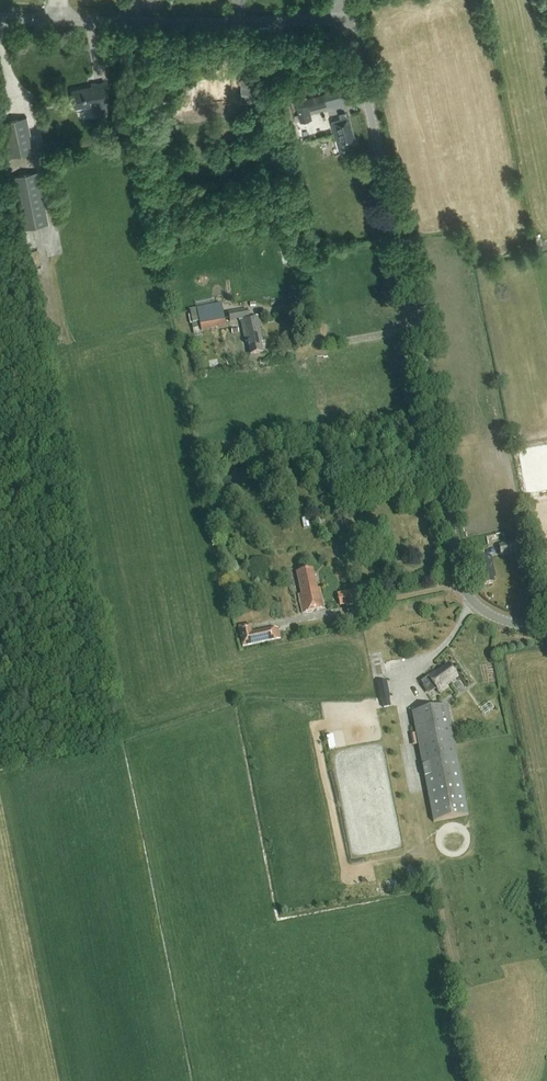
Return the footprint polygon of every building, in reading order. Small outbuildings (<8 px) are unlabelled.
[(230,66),(204,72),(211,102),(236,96),(234,84),(236,83),(234,76),(232,77),(230,66)] [(105,103),(108,102),(104,81),(95,83),(95,82),(90,83),(90,86),(72,90),(75,108),(95,104),(97,116),(107,114),(105,103)] [(300,121),(312,118),(310,109),(326,105),(323,92),(294,99),(300,121)] [(355,141),(348,117),(347,118),(345,113),(339,115),(341,119),(331,122),(339,151),(349,148),(347,144),(355,141)] [(34,152),(27,116),(1,122),(8,157),(34,152)] [(49,223),(38,171),(12,177),(23,229),(49,223)] [(221,304),(190,310),(192,324),(192,325),(194,337),(202,335),(201,332),(226,327),(221,304)] [(240,319),(242,328),(244,343),(248,343),(250,355),(262,353),(261,342),(262,342),(257,316),(248,317),(247,309),(228,312),(229,322),(234,322),(234,320),(240,319)] [(493,578),(495,577),(491,557),(475,560),(480,581),(483,580),(484,585),(494,583),(493,578)] [(302,613),(323,609),(319,588),(316,589),(312,570),(297,573),(301,594),(299,595),(302,613)] [(364,601),(361,589),(337,594),(340,606),(364,601)] [(242,647),(281,638),(278,626),(251,632),(250,624),(238,626),(242,647)] [(445,686),(457,677),(448,665),(436,674),(435,673),(428,678),(439,692),(446,687),(445,686)] [(376,682),(380,700),(390,698),(386,680),(376,682)] [(447,705),(411,712),(433,822),(468,815),(447,705)]
